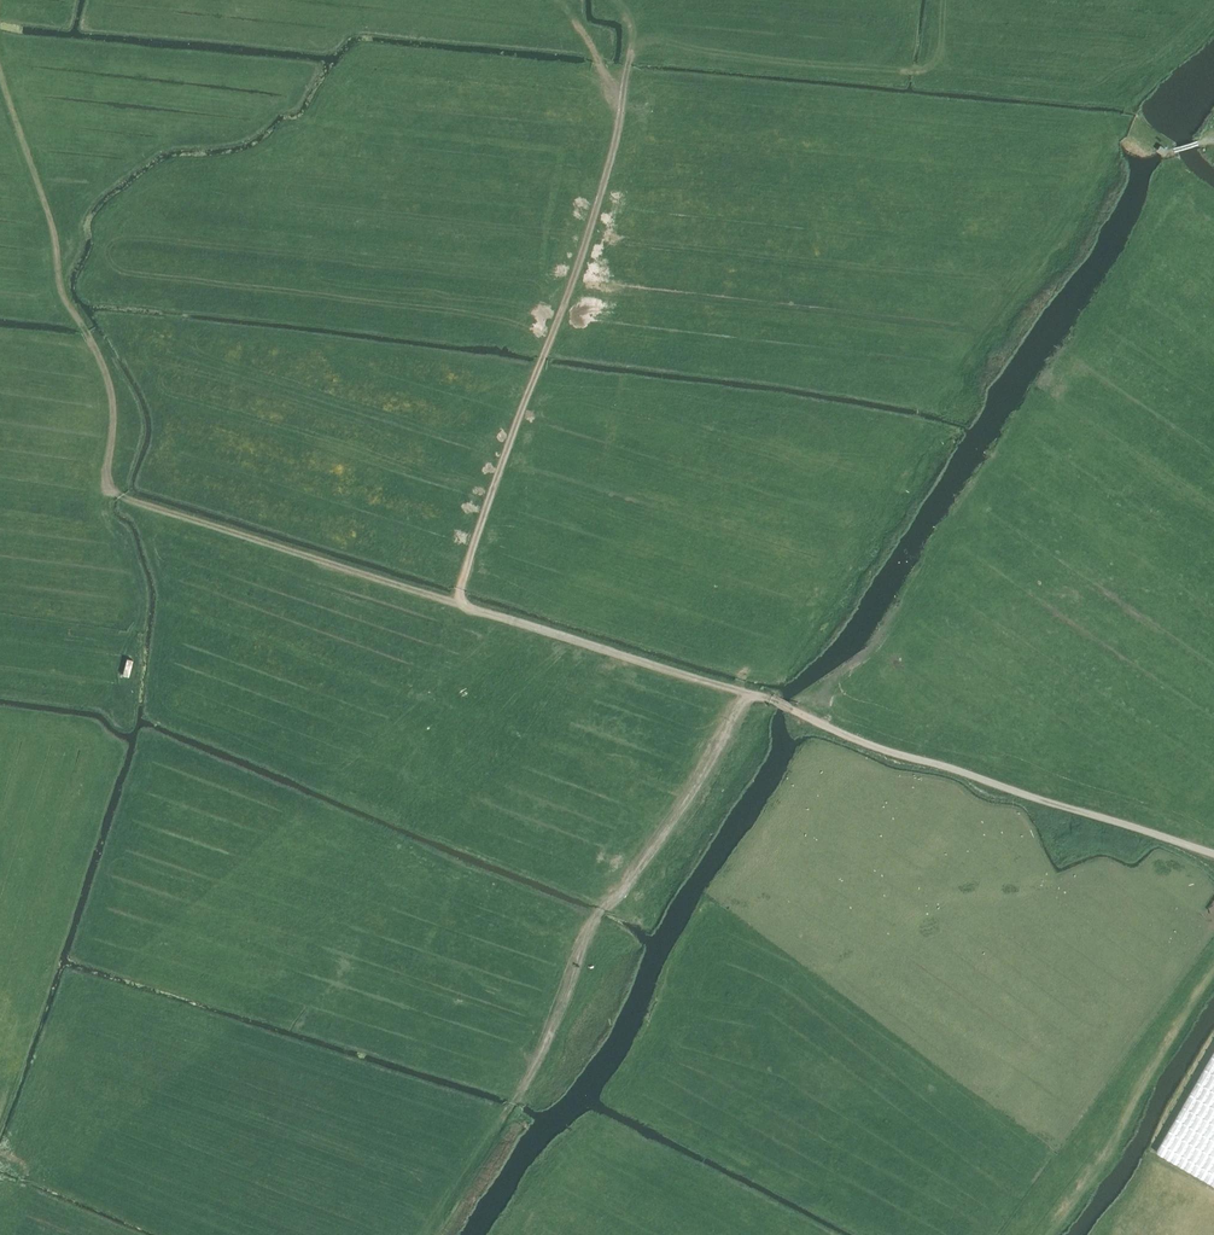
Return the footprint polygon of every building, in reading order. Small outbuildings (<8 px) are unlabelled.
[(1168,148),(1161,144),(1156,152),(1163,156),(1168,148)] [(1213,1185),(1213,1052),(1157,1152),(1213,1185)]
